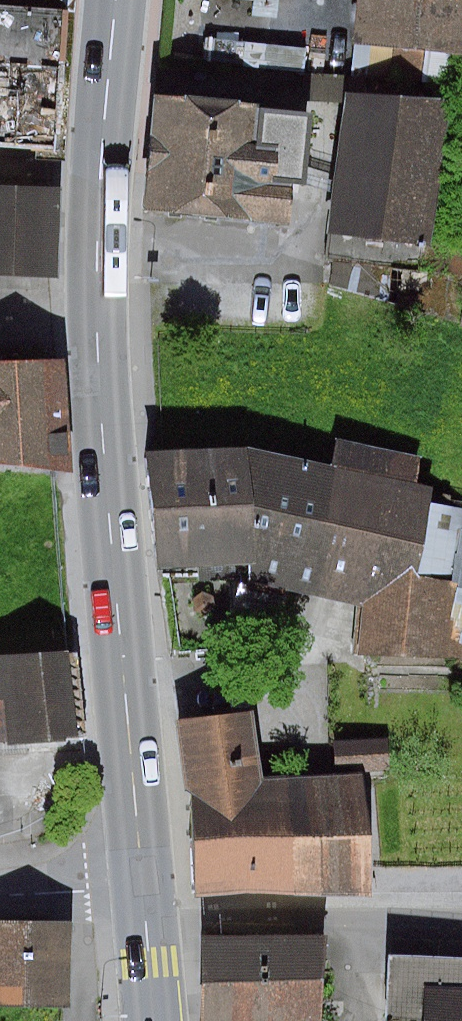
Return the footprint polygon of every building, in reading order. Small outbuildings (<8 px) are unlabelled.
[(371,44),(461,53),(461,0),(375,0),(371,44)] [(70,145),(77,8),(0,5),(0,143),(70,145)] [(308,100),(154,91),(147,209),(287,218),(289,183),(302,184),(308,100)] [(342,222),(420,230),(434,102),(357,94),(342,222)] [(63,271),(66,185),(0,183),(0,269),(63,271)] [(0,354),(0,459),(70,457),(67,352),(0,354)] [(250,441),(154,448),(164,561),(250,557),(251,579),(365,602),(362,651),(457,658),(461,577),(418,570),(439,483),(423,479),(428,454),(349,437),(339,464),(250,441)] [(13,731),(13,742),(91,740),(87,645),(0,649),(0,731),(13,731)] [(254,708),(181,716),(188,784),(193,838),(198,893),(377,889),(373,832),(368,768),(344,770),(265,775),(254,708)] [(394,733),(341,737),(344,770),(368,768),(397,766),(394,733)] [(0,919),(0,999),(71,1001),(74,922),(0,919)] [(206,935),(207,1020),(325,1020),(324,934),(206,935)] [(387,957),(386,1020),(461,1020),(461,958),(387,957)]
